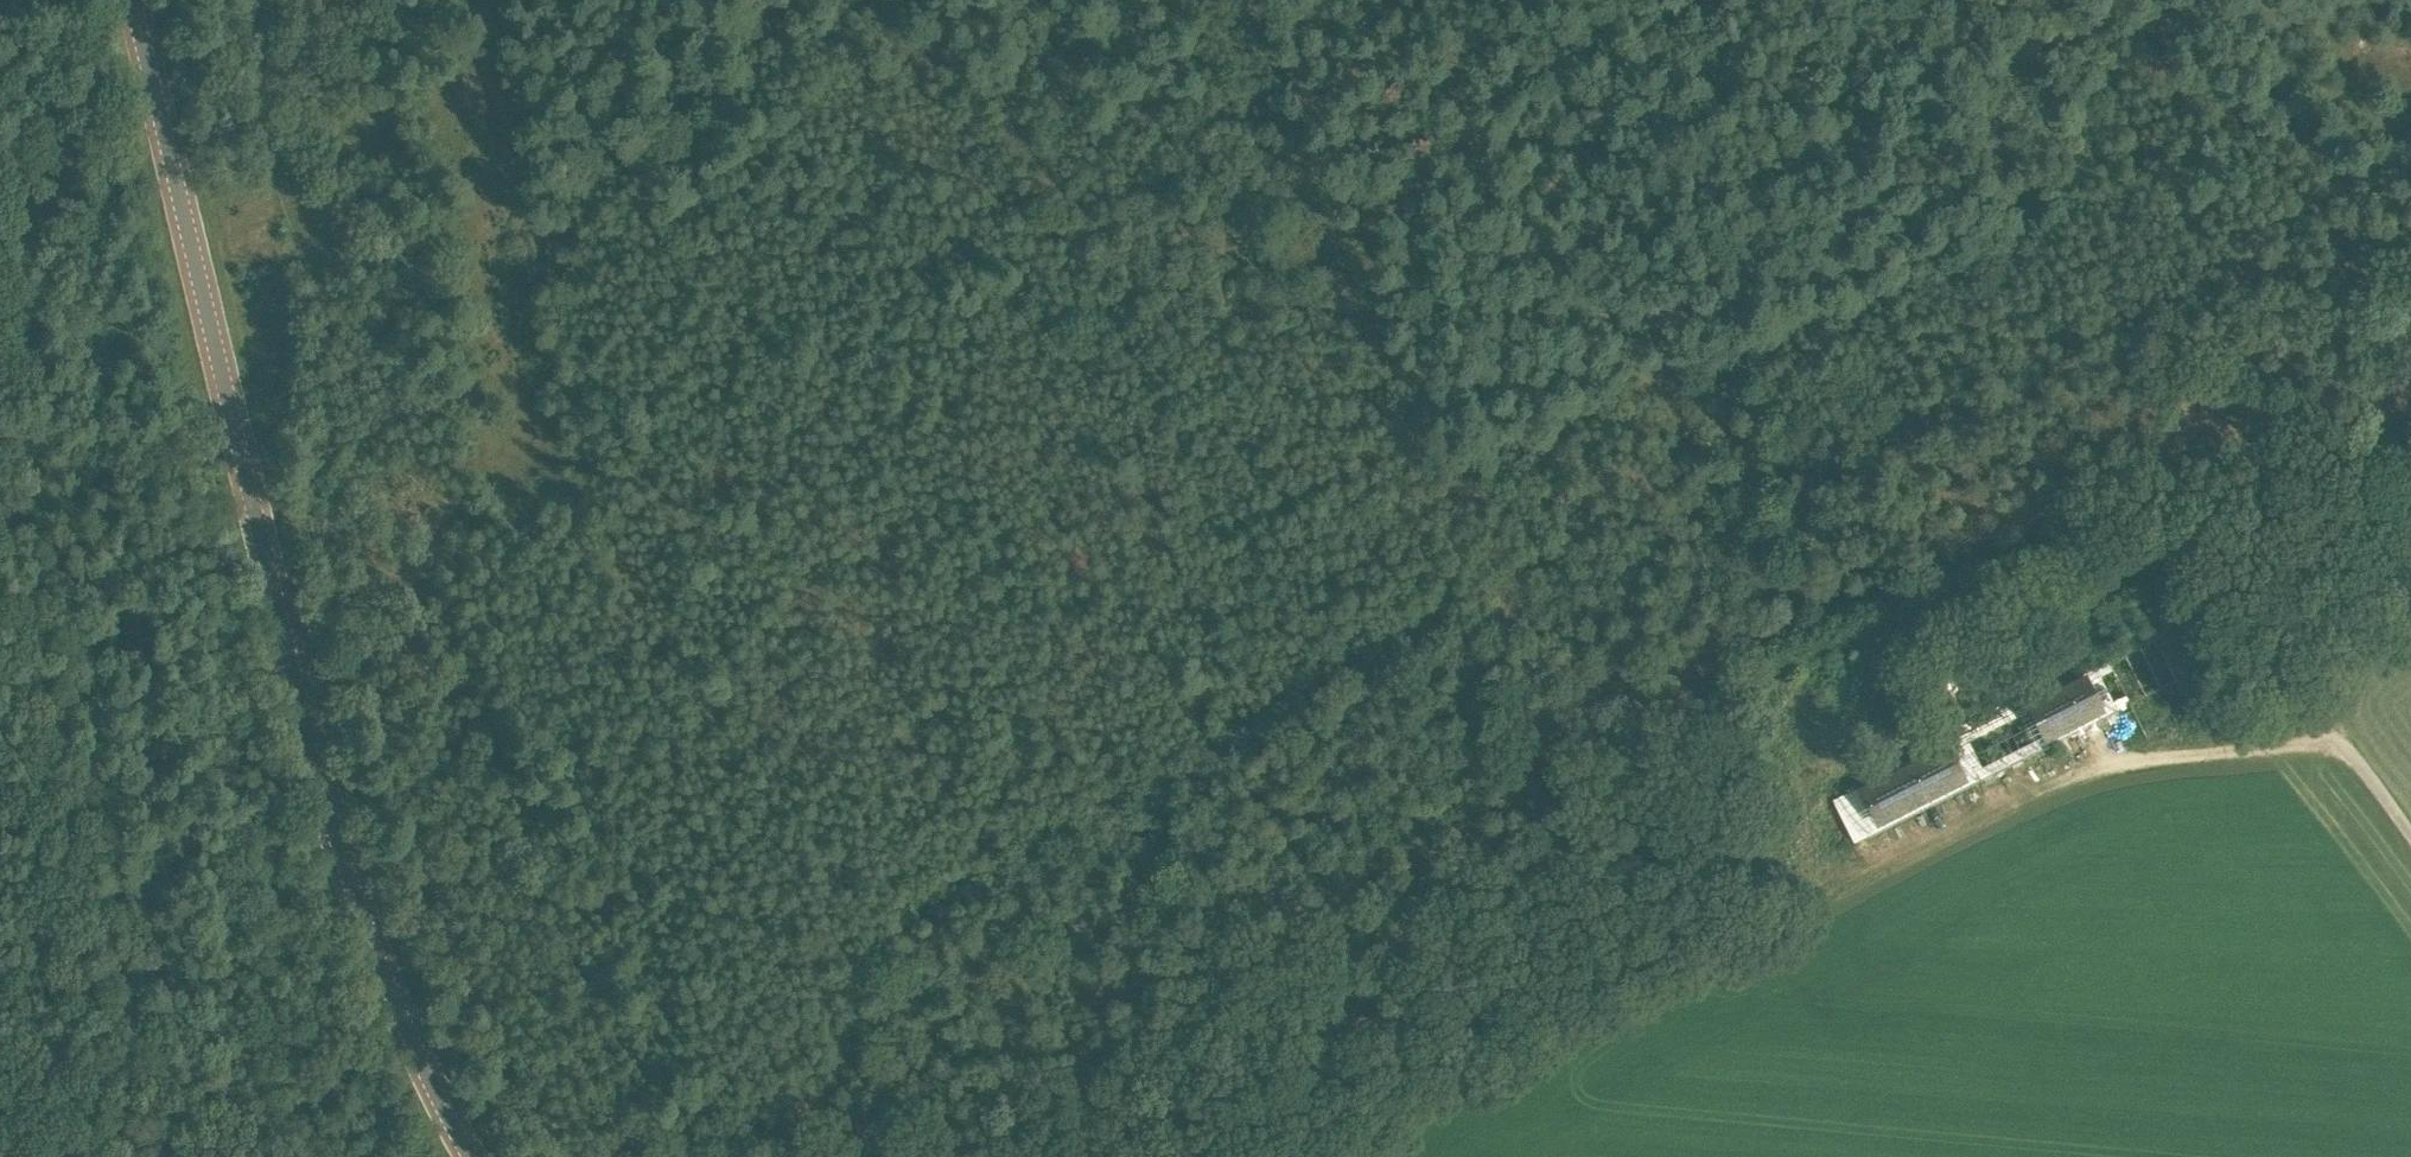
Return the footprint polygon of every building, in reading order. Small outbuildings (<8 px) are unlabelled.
[(2196,623),(1863,785),(1883,824),(2178,681),(2187,699),(2224,681),(2196,623)]
